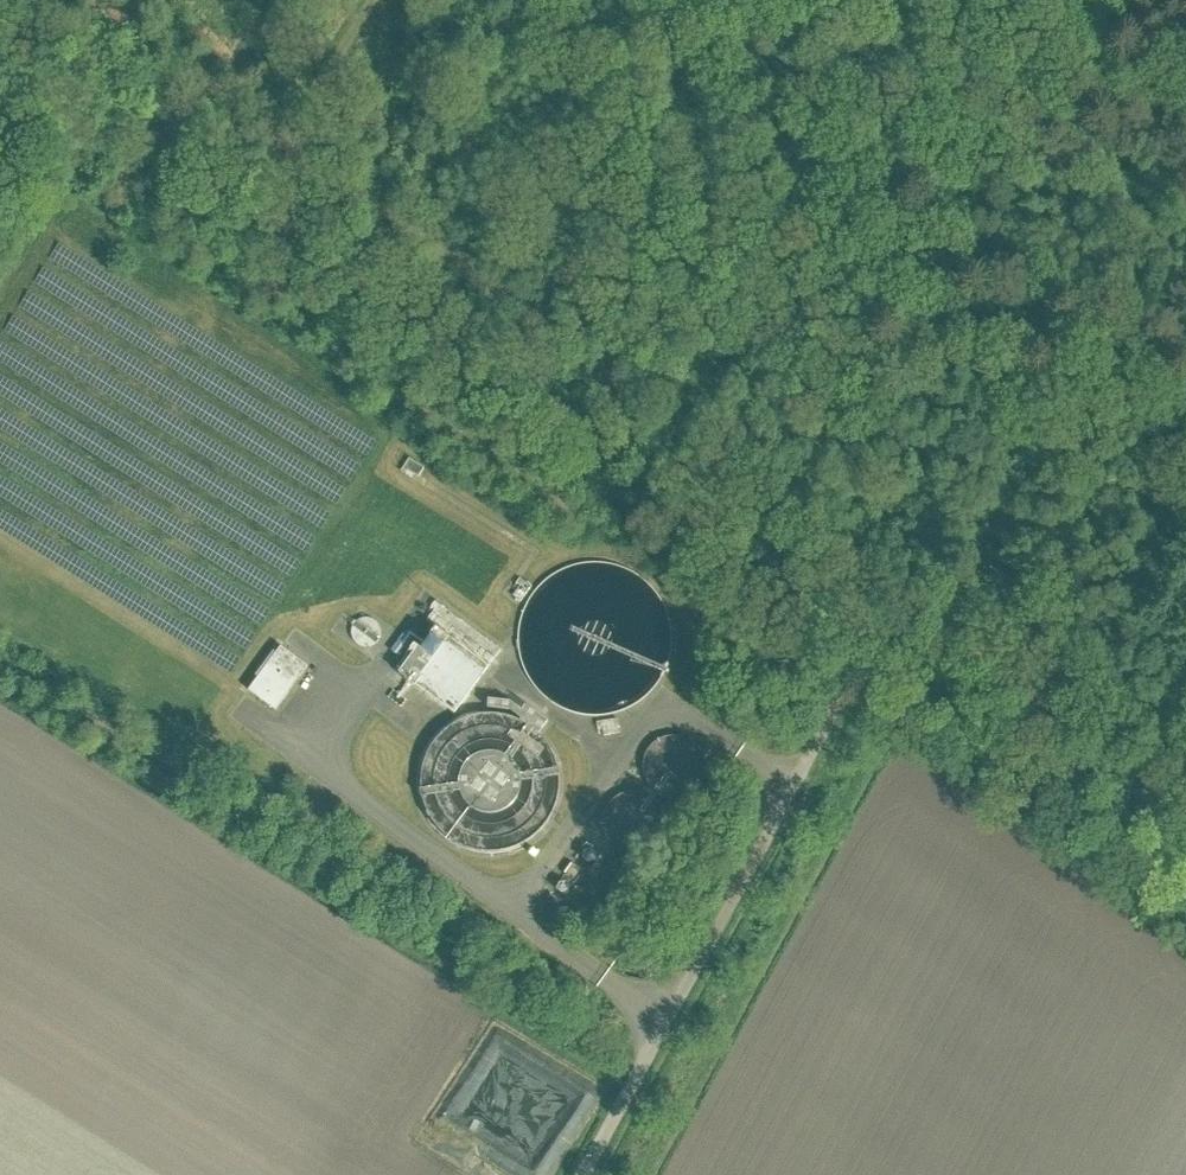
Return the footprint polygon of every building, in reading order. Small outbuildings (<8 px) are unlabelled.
[(419,475),(424,467),(410,458),(404,465),(419,475)] [(522,601),(533,586),(522,578),(518,582),(521,585),(514,595),(522,601)] [(368,651),(372,651),(375,650),(378,648),(380,646),(382,643),(383,640),(383,637),(383,633),(382,630),(380,627),(377,625),(375,623),(372,622),(368,622),(365,622),(362,623),(359,625),(357,627),(355,630),(354,633),(354,637),(354,640),(355,643),(357,646),(359,648),(362,650),(365,651),(368,651)] [(456,715),(491,669),(436,627),(401,674),(456,715)] [(274,710),(307,665),(280,645),(247,689),(274,710)] [(620,732),(618,717),(597,720),(598,726),(602,725),(604,734),(620,732)] [(574,882),(583,869),(573,862),(564,875),(574,882)]
